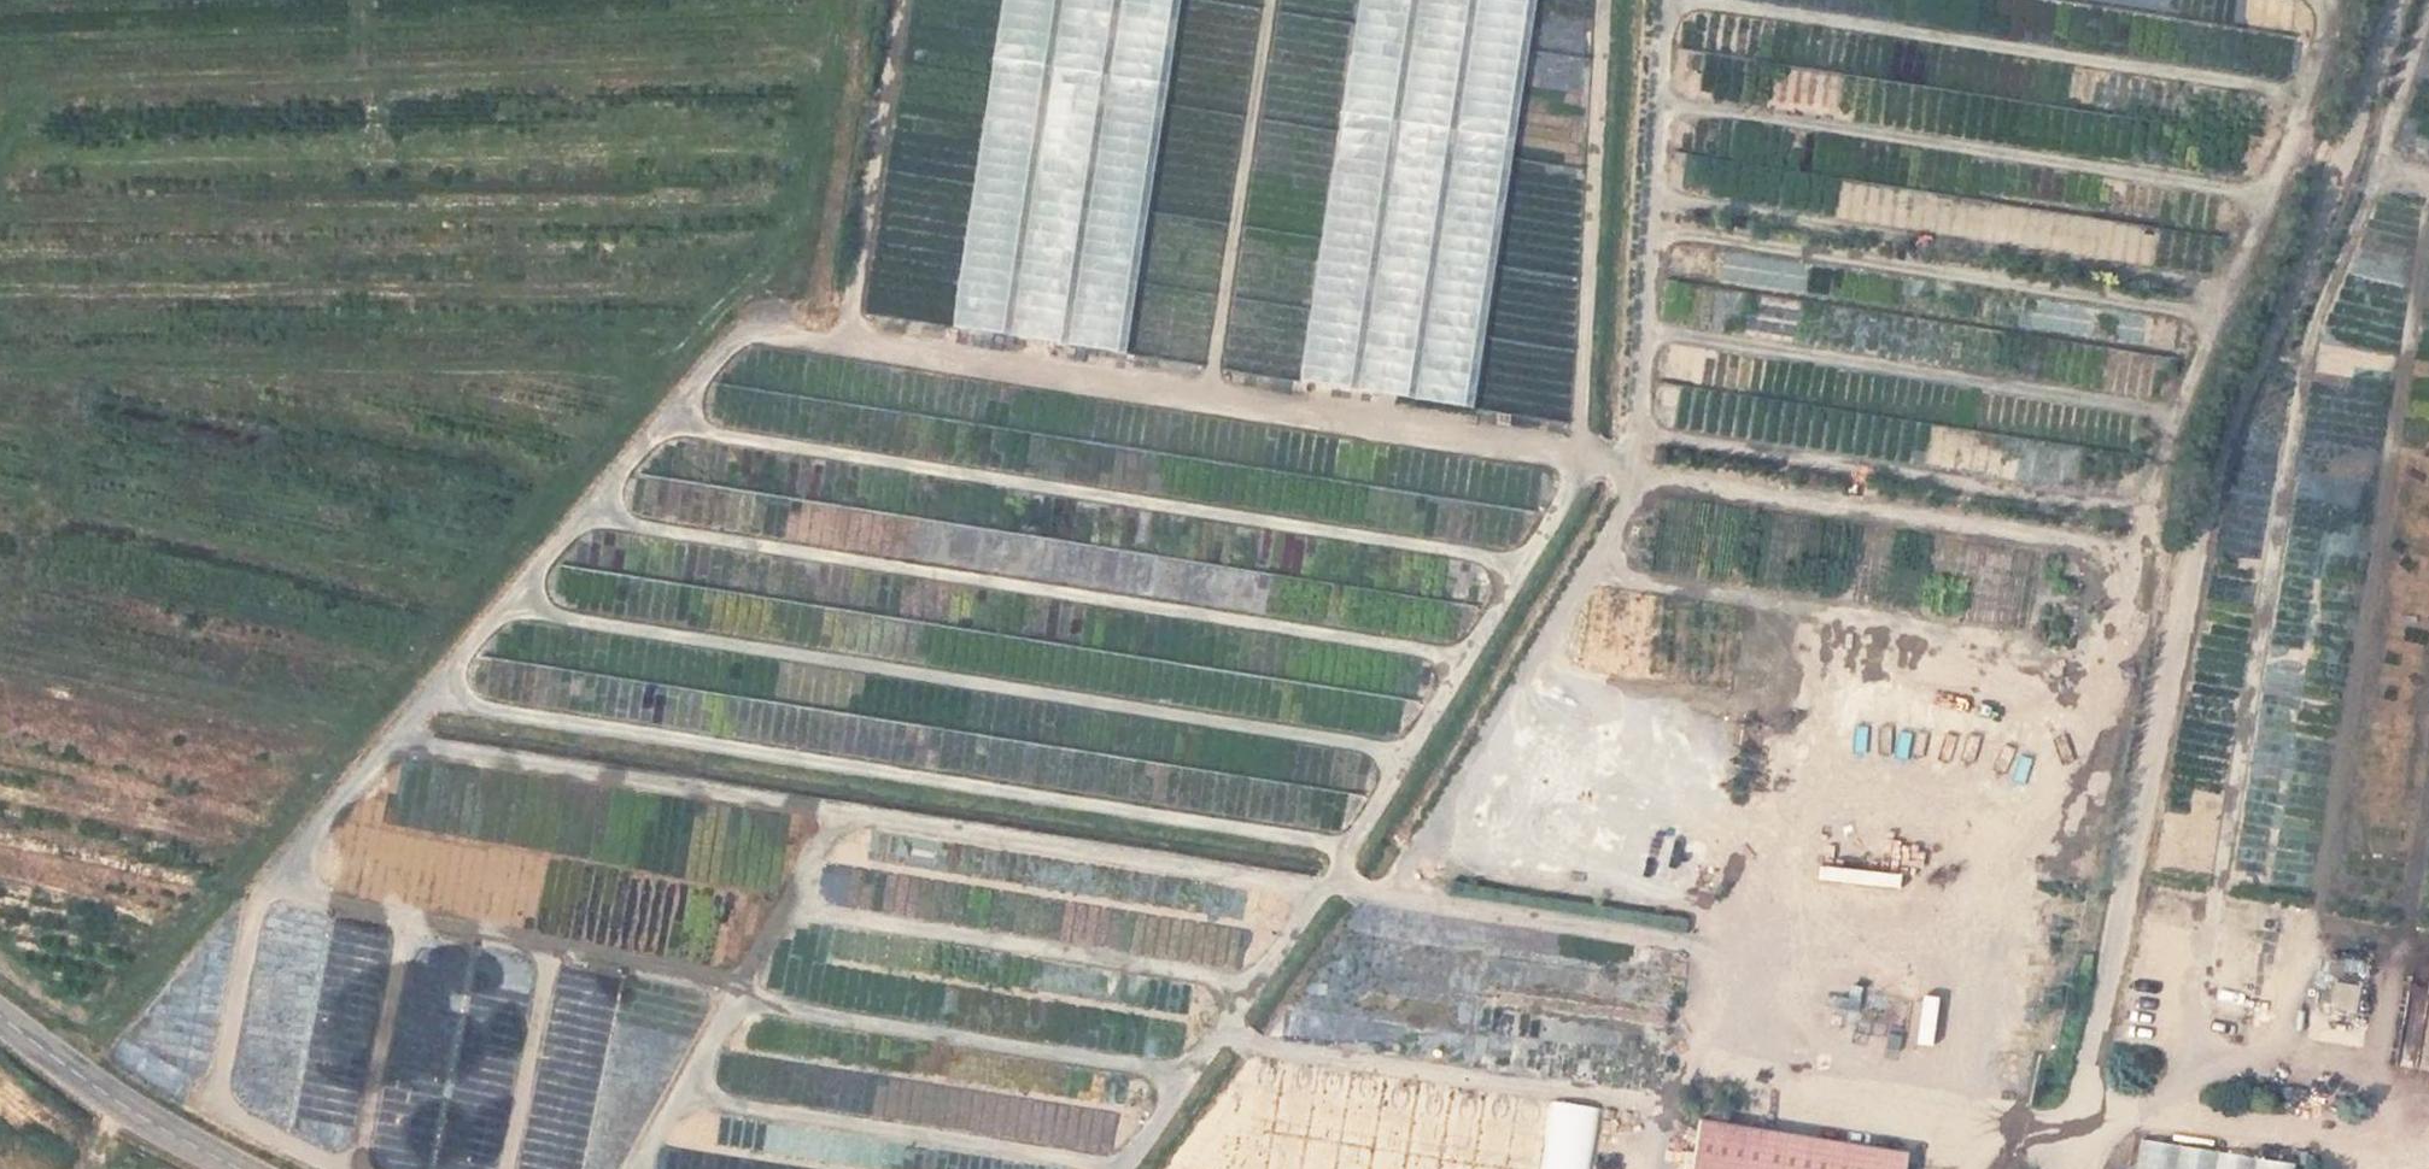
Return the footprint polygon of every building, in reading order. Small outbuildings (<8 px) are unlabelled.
[(958,328),(1132,351),(1178,0),(1001,0),(958,328)] [(1303,382),(1478,406),(1535,0),(1356,0),(1303,382)] [(1600,1107),(1551,1099),(1540,1168),(1590,1168),(1600,1107)] [(1716,1131),(1710,1168),(1930,1168),(1931,1166),(1716,1131)] [(2294,1161),(2140,1140),(2136,1168),(2293,1168),(2294,1161)]
